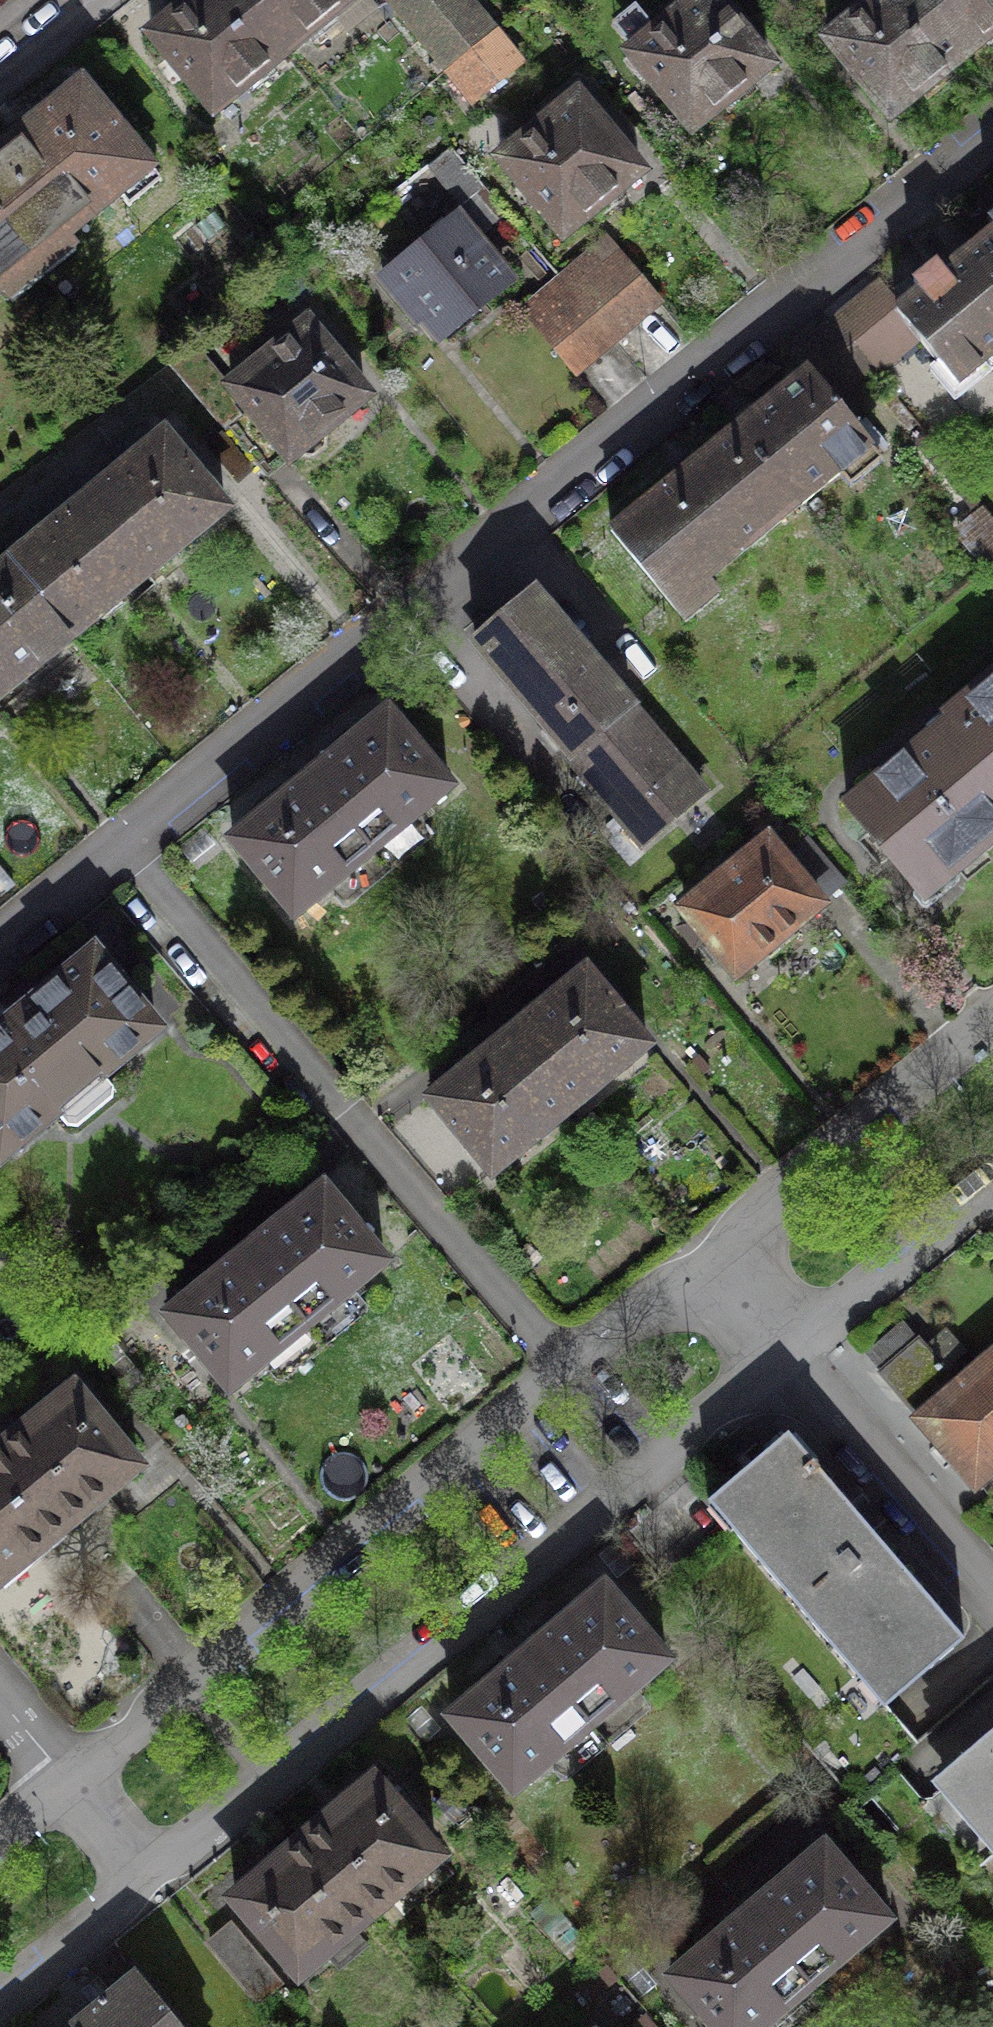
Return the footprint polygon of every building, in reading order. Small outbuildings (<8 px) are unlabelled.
[(152,35),(213,109),(287,49),(247,0),(182,0),(175,6),(180,11),(152,35)] [(287,49),(346,0),(247,0),(287,49)] [(447,69),(494,31),(469,0),(392,0),(447,69)] [(631,53),(692,127),(767,66),(713,0),(696,0),(682,11),(677,6),(655,24),(659,30),(631,53)] [(828,39),(890,114),(965,53),(921,0),(867,0),(854,11),(858,15),(828,39)] [(965,53),(992,30),(992,0),(921,0),(965,53)] [(494,31),(447,69),(472,100),(519,63),(494,31)] [(0,150),(0,222),(33,262),(149,168),(81,85),(0,150)] [(529,134),(500,159),(563,233),(638,171),(577,97),(552,117),(547,112),(526,130),(529,134)] [(33,262),(0,222),(0,289),(33,262)] [(456,222),(393,275),(442,333),(505,281),(456,222)] [(973,249),(992,273),(992,231),(973,249)] [(973,249),(943,273),(935,263),(912,281),(921,291),(900,308),(879,283),(832,322),(872,371),(875,374),(918,338),(956,384),(992,354),(992,273),(973,249)] [(592,255),(563,280),(612,340),(659,301),(621,255),(604,269),(592,255)] [(574,372),(612,340),(563,280),(524,312),(574,372)] [(736,427),(800,505),(870,447),(833,402),(872,371),(832,322),(791,355),(804,371),(736,427)] [(305,324),(230,386),(249,409),(289,456),(294,452),(298,456),(311,458),(326,446),(327,432),(323,427),(364,394),(305,324)] [(265,476),(289,456),(249,409),(226,429),(265,476)] [(736,427),(611,529),(675,607),(800,505),(736,427)] [(164,435),(86,499),(147,573),(226,509),(164,435)] [(147,573),(86,499),(8,562),(71,637),(147,573)] [(8,562),(0,569),(0,695),(71,637),(8,562)] [(533,593),(473,643),(642,842),(702,792),(533,593)] [(846,807),(918,891),(949,865),(954,871),(992,839),(992,673),(930,726),(936,732),(846,807)] [(309,775),(371,850),(449,786),(387,711),(309,775)] [(309,775),(232,839),(294,914),(371,850),(309,775)] [(782,858),(819,901),(844,880),(807,837),(782,858)] [(767,839),(684,908),(736,971),(819,901),(782,858),(767,839)] [(0,1030),(0,1155),(1,1156),(59,1107),(72,1123),(79,1124),(109,1099),(111,1091),(98,1076),(156,1028),(93,953),(0,1030)] [(585,969),(507,1034),(568,1108),(647,1044),(585,969)] [(507,1034),(429,1098),(492,1172),(568,1108),(507,1034)] [(323,1186),(245,1249),(306,1324),(384,1260),(323,1186)] [(245,1249),(167,1313),(228,1387),(306,1324),(245,1249)] [(878,1371),(917,1416),(956,1383),(917,1338),(878,1371)] [(917,1416),(976,1484),(992,1470),(992,1352),(956,1383),(917,1416)] [(24,1429),(2,1447),(65,1523),(135,1465),(73,1389),(46,1410),(44,1407),(21,1425),(24,1429)] [(913,1740),(883,1706),(963,1638),(870,1530),(880,1521),(867,1506),(857,1515),(787,1433),(709,1500),(683,1471),(618,1526),(848,1797),(913,1740)] [(2,1447),(0,1449),(0,1576),(65,1523),(2,1447)] [(603,1584),(525,1650),(588,1724),(666,1658),(603,1584)] [(525,1650),(449,1714),(513,1788),(588,1724),(525,1650)] [(925,1801),(894,1764),(852,1800),(992,1964),(992,1743),(925,1801)] [(324,1819),(303,1838),(367,1912),(436,1852),(372,1778),(347,1800),(344,1796),(321,1815),(324,1819)] [(259,1874),(234,1896),(299,1971),(367,1912),(303,1838),(282,1856),(278,1851),(255,1871),(259,1874)] [(887,1917),(824,1843),(748,1909),(811,1982),(887,1917)] [(748,1909),(671,1975),(716,2026),(759,2026),(811,1982),(748,1909)] [(136,1971),(77,2021),(77,2026),(183,2026),(136,1971)]
